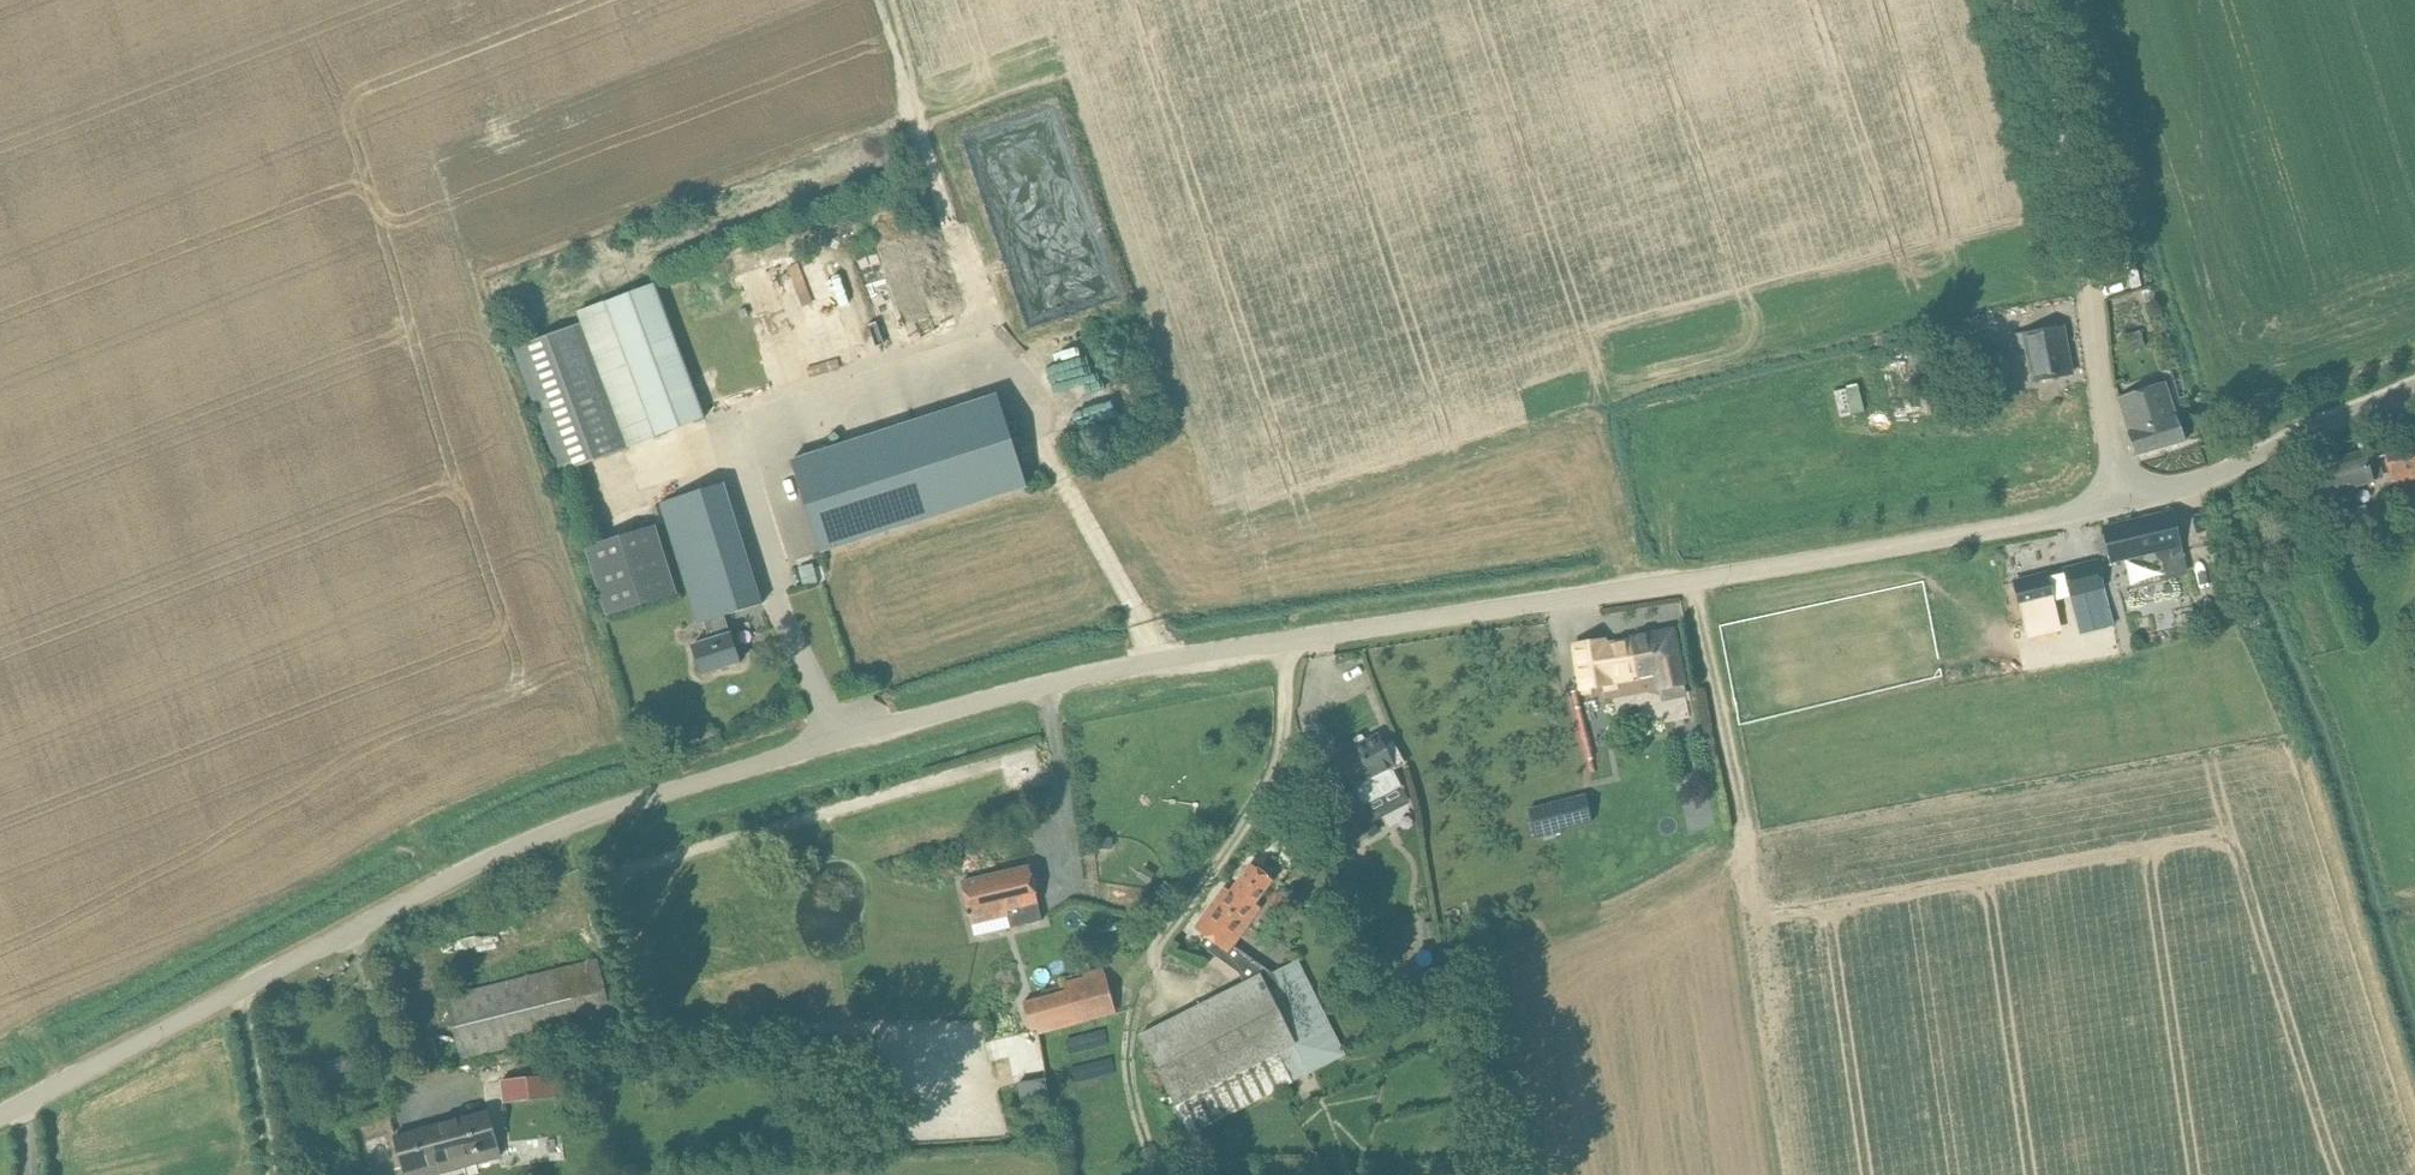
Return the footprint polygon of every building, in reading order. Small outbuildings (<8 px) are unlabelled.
[(882,239),(909,308),(930,300),(902,231),(882,239)] [(605,303),(655,438),(705,419),(655,284),(605,303)] [(2151,291),(2141,293),(2144,303),(2154,300),(2151,291)] [(880,298),(859,332),(872,340),(893,305),(880,298)] [(757,315),(769,360),(795,353),(791,339),(818,331),(809,301),(757,315)] [(584,323),(512,349),(560,475),(630,448),(584,323)] [(2063,328),(2024,335),(2015,337),(2017,350),(2027,348),(2033,381),(2072,374),(2063,328)] [(1962,342),(1910,351),(1915,381),(1936,377),(1934,369),(1934,365),(1950,363),(1950,367),(1992,359),(1988,338),(1962,342)] [(1997,361),(2001,380),(2015,377),(2012,358),(1997,361)] [(2137,456),(2186,442),(2177,419),(2163,383),(2118,399),(2130,433),(2129,433),(2137,456)] [(991,391),(793,457),(826,556),(1023,488),(991,391)] [(2392,475),(2394,483),(2414,477),(2414,443),(2385,452),(2392,475)] [(2319,465),(2326,488),(2329,499),(2336,496),(2340,510),(2360,504),(2355,488),(2373,482),(2364,451),(2319,465)] [(725,482),(664,501),(702,621),(706,620),(712,640),(693,646),(703,675),(740,663),(725,616),(763,604),(725,482)] [(2397,499),(2402,514),(2409,512),(2414,530),(2414,494),(2397,499)] [(2143,519),(2144,522),(2133,524),(2133,522),(2104,528),(2106,535),(2101,537),(2097,540),(2100,554),(2105,555),(2110,554),(2112,561),(2156,551),(2158,558),(2181,552),(2177,536),(2172,512),(2143,519)] [(655,525),(586,547),(607,616),(677,594),(655,525)] [(2097,562),(2014,582),(2021,608),(2071,595),(2081,636),(2113,626),(2097,562)] [(1574,645),(1578,669),(1582,688),(1611,683),(1610,678),(1639,673),(1639,674),(1656,671),(1659,688),(1662,700),(1685,696),(1682,684),(1677,655),(1673,632),(1633,639),(1633,640),(1605,645),(1605,641),(1574,645)] [(1401,784),(1392,767),(1404,761),(1394,743),(1384,748),(1377,735),(1339,755),(1358,791),(1355,792),(1354,790),(1342,796),(1343,799),(1340,800),(1361,840),(1379,831),(1364,803),(1401,784)] [(1586,794),(1529,809),(1537,839),(1567,831),(1566,829),(1593,822),(1586,794)] [(1343,839),(1334,842),(1339,857),(1353,853),(1354,853),(1351,844),(1343,839)] [(1234,945),(1260,911),(1254,906),(1273,881),(1251,864),(1231,892),(1225,888),(1195,928),(1206,936),(1200,945),(1239,973),(1245,983),(1140,1037),(1191,1136),(1294,1083),(1295,1082),(1345,1057),(1297,960),(1274,976),(1234,945)] [(1011,928),(1043,921),(1030,866),(962,882),(972,924),(1008,916),(1011,928)] [(1420,923),(1423,940),(1438,938),(1435,921),(1420,923)] [(451,996),(466,1058),(605,1024),(589,962),(451,996)] [(1039,1033),(1092,1019),(1115,1013),(1105,974),(1064,985),(1066,994),(1025,1005),(1032,1033),(1039,1031),(1039,1033)] [(1051,1103),(1038,1033),(986,1044),(994,1081),(1012,1077),(1015,1087),(1021,1086),(1025,1108),(1051,1103)] [(326,1079),(348,1071),(343,1056),(321,1063),(326,1079)] [(552,1075),(502,1081),(505,1104),(555,1097),(552,1075)] [(501,1157),(495,1134),(489,1111),(396,1137),(405,1172),(439,1163),(442,1173),(501,1157)] [(829,1123),(815,1125),(817,1147),(831,1146),(829,1123)] [(775,1142),(762,1143),(762,1158),(776,1157),(775,1142)]
